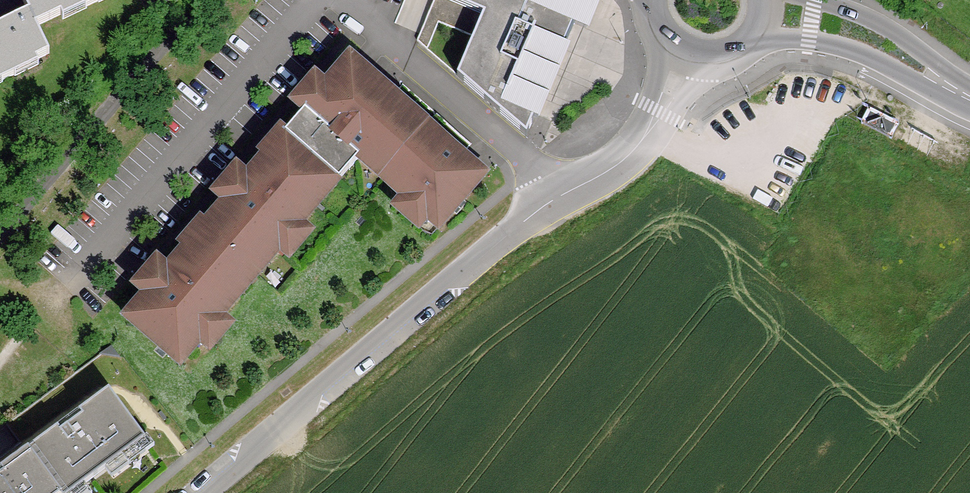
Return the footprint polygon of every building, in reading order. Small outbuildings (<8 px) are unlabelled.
[(30,14),(37,27),(62,15),(65,20),(107,0),(24,0),(30,14)] [(485,14),(458,77),(527,136),(574,24),(584,0),(453,0),(485,14)] [(0,28),(0,83),(40,65),(38,60),(49,55),(37,27),(30,14),(0,28)] [(351,60),(326,89),(316,80),(295,103),(306,112),(278,143),(335,192),(362,162),(408,108),(351,60)] [(362,162),(371,170),(384,181),(407,202),(400,212),(419,228),(427,218),(439,229),(485,175),(408,108),(362,162)] [(310,235),(303,228),(335,192),(278,143),(248,178),(238,169),(216,193),(227,203),(202,231),(258,278),(282,252),(290,258),(310,235)] [(182,365),(201,343),(210,351),(230,327),(222,320),(258,278),(202,231),(168,271),(158,262),(137,286),(147,294),(126,318),(182,365)] [(63,492),(91,492),(87,487),(111,470),(115,475),(151,448),(112,395),(60,433),(58,430),(31,450),(63,492)] [(31,450),(1,473),(4,477),(0,480),(0,492),(63,492),(31,450)]
